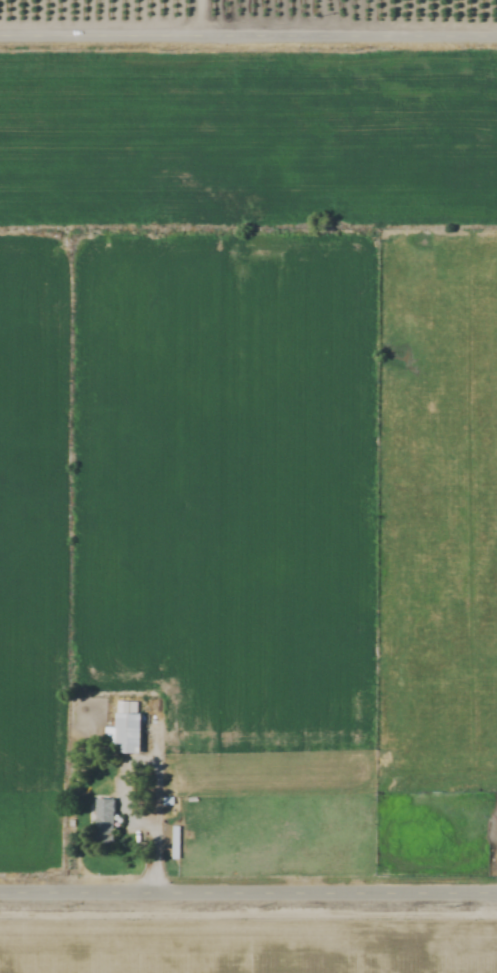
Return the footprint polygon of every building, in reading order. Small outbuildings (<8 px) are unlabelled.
[(138,755),(138,714),(113,714),(113,755),(138,755)] [(112,840),(112,800),(95,800),(95,840),(112,840)]
